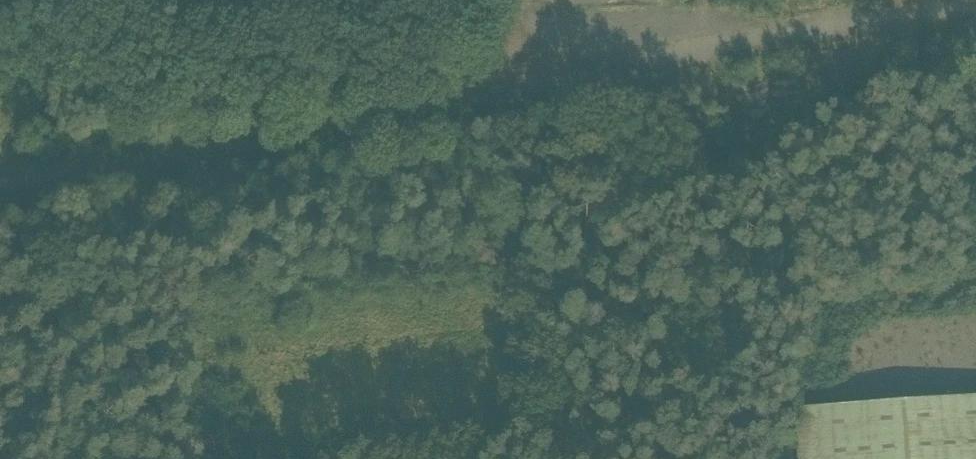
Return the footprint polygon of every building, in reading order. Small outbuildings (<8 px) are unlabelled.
[(798,410),(801,458),(975,458),(975,398),(831,408),(798,410)]
